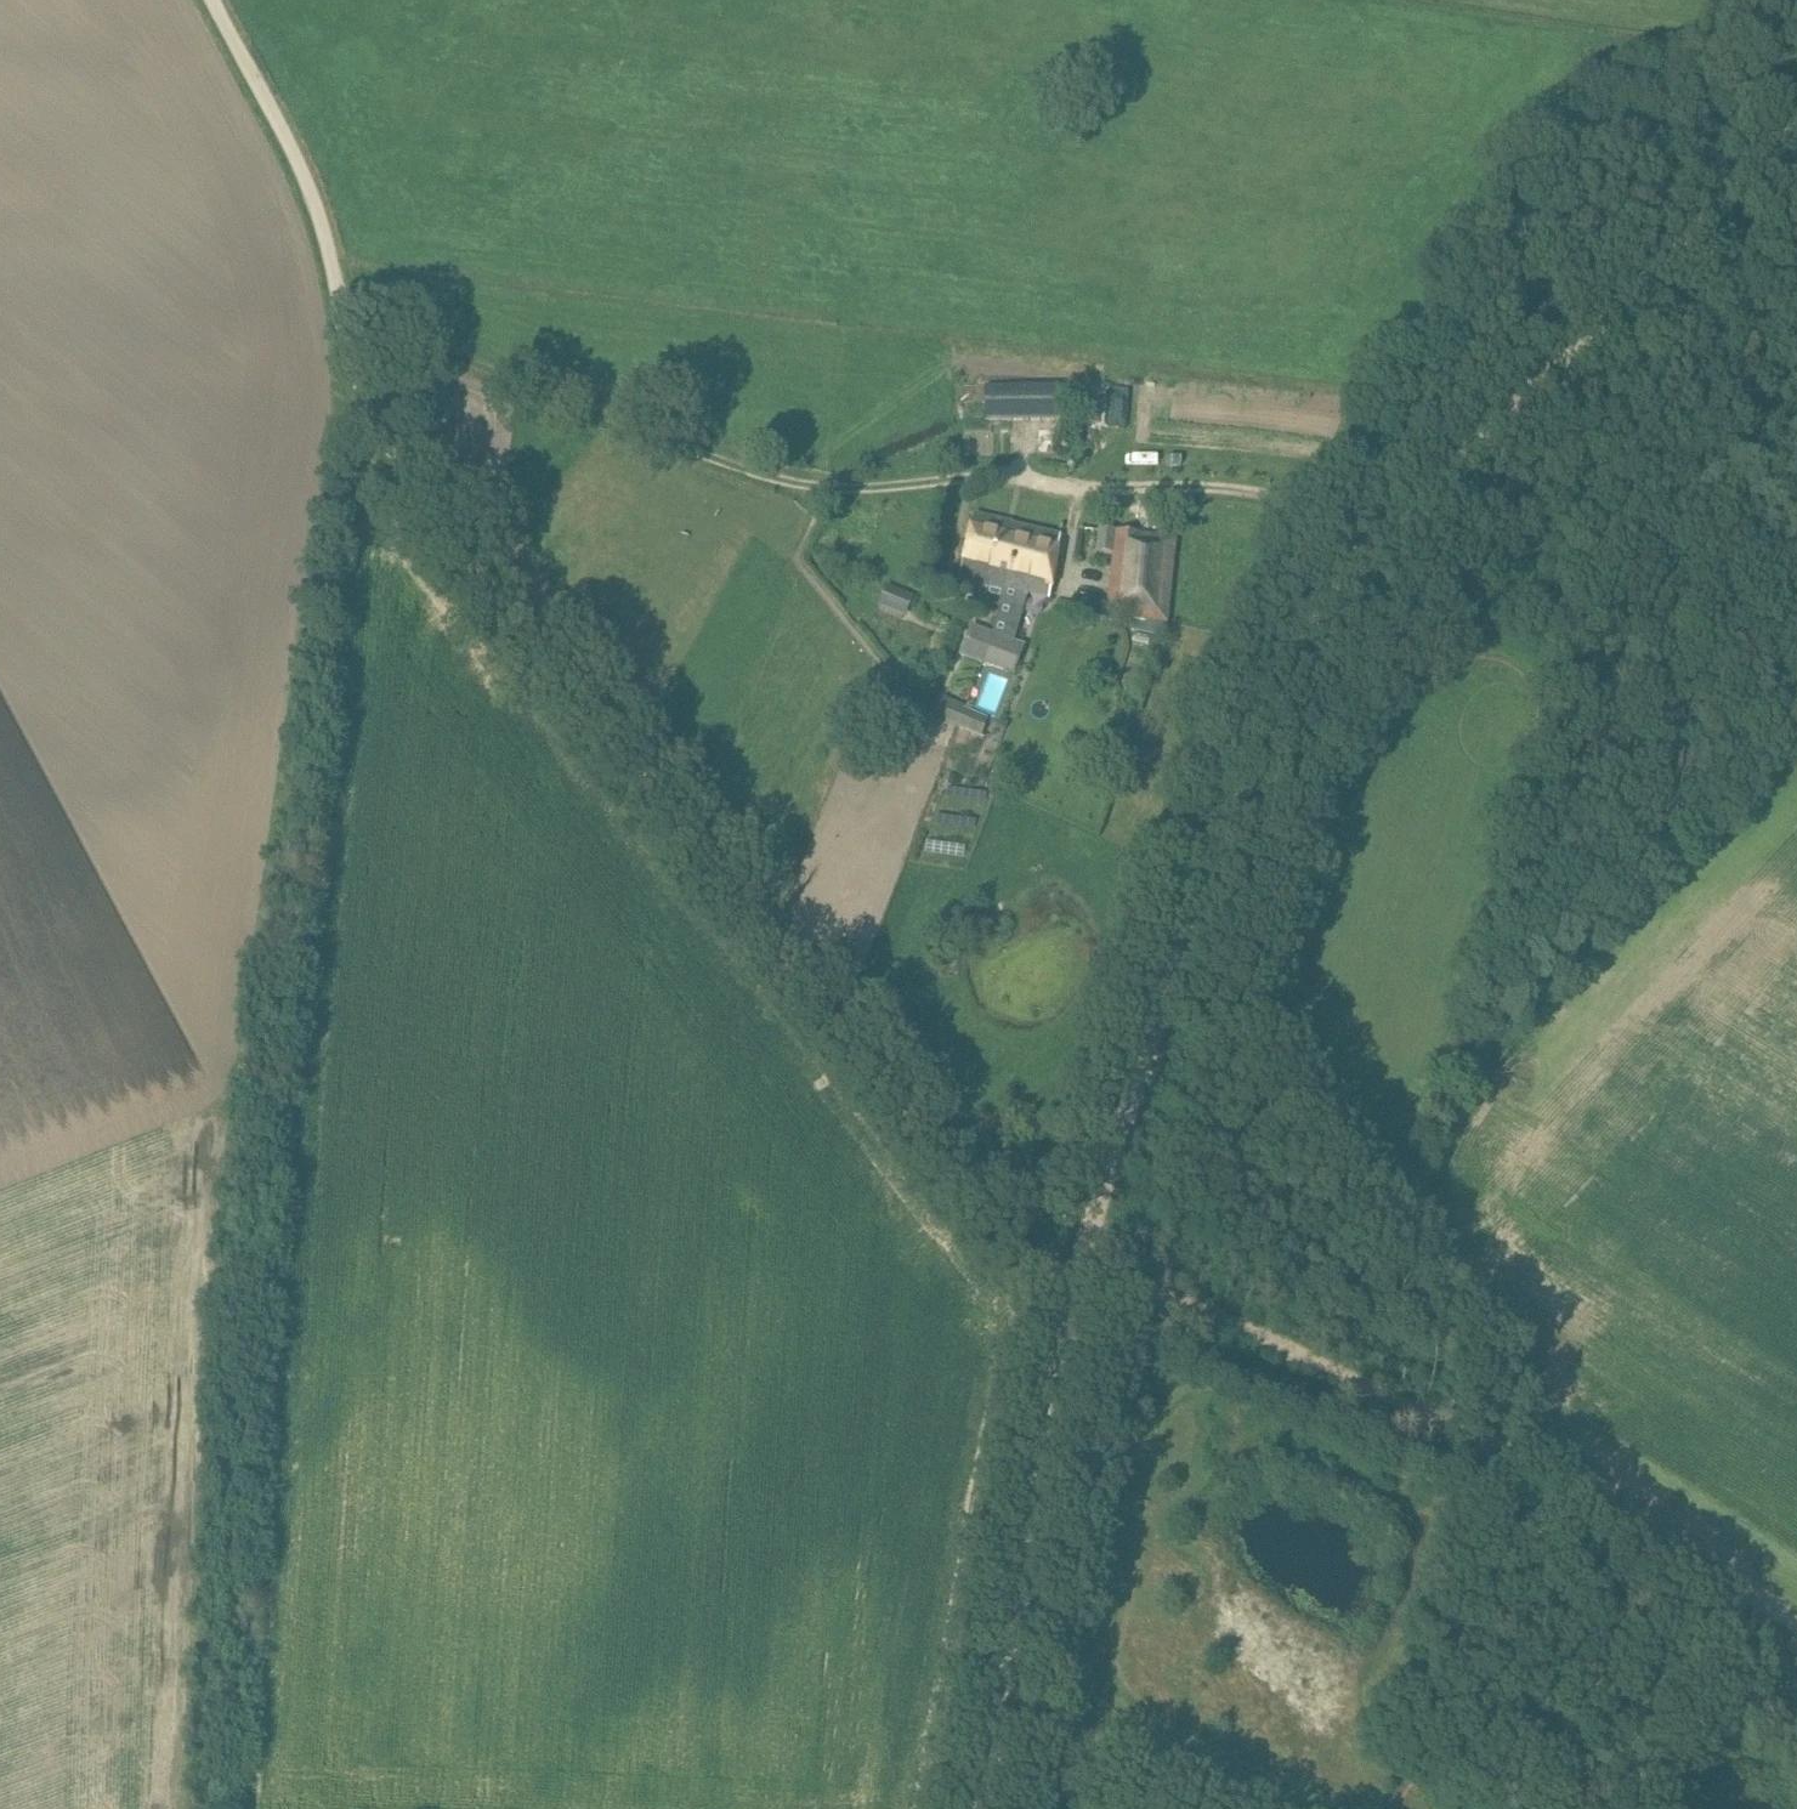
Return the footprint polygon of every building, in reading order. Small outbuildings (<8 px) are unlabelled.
[(1065,387),(1065,388),(986,389),(986,418),(1060,417),(1060,406),(1078,407),(1079,386),(1065,387)] [(1060,537),(975,515),(960,579),(1005,591),(992,635),(974,628),(964,655),(1014,675),(1025,647),(1015,644),(1029,594),(1049,599),(1060,537)] [(1136,535),(1117,533),(1114,557),(1109,610),(1168,623),(1176,539),(1136,533),(1136,535)] [(905,614),(911,598),(887,588),(881,605),(905,614)] [(982,737),(989,719),(944,700),(936,718),(982,737)]
